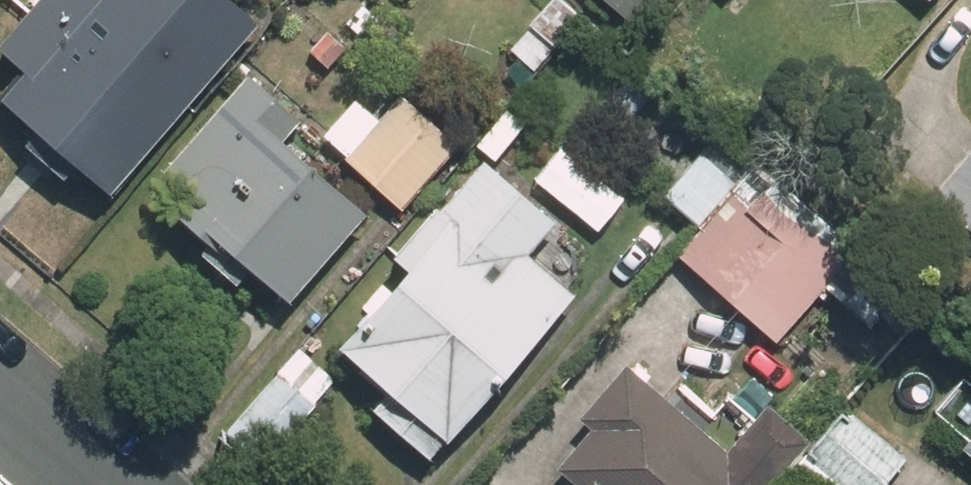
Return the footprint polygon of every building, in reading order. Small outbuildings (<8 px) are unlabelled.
[(21,71),(0,94),(0,100),(108,198),(193,104),(136,52),(163,23),(137,0),(34,0),(0,38),(0,52),(21,71)] [(632,23),(652,0),(605,0),(632,23)] [(299,119),(246,73),(160,171),(188,194),(170,215),(208,249),(215,241),(287,304),(366,214),(281,140),(299,119)] [(650,100),(629,82),(612,104),(632,121),(650,100)] [(400,211),(457,146),(399,96),(380,117),(358,98),(325,137),(345,155),(341,160),(400,211)] [(496,160),(527,124),(507,108),(477,144),(496,160)] [(661,195),(698,228),(755,164),(718,131),(661,195)] [(930,197),(970,232),(970,150),(930,197)] [(555,217),(483,158),(441,208),(431,200),(390,248),(397,254),(393,259),(406,270),(390,289),(383,284),(361,311),(366,315),(335,352),(384,393),(370,409),(434,462),(577,292),(527,250),(555,217)] [(848,272),(746,181),(678,257),(780,348),(848,272)] [(261,469),(335,381),(297,349),(223,437),(261,469)] [(739,435),(682,383),(665,402),(625,365),(580,415),(596,430),(559,469),(576,484),(775,484),(812,446),(766,405),(739,435)] [(848,410),(807,459),(839,484),(886,484),(908,459),(848,410)] [(961,448),(970,457),(970,436),(961,448)]
